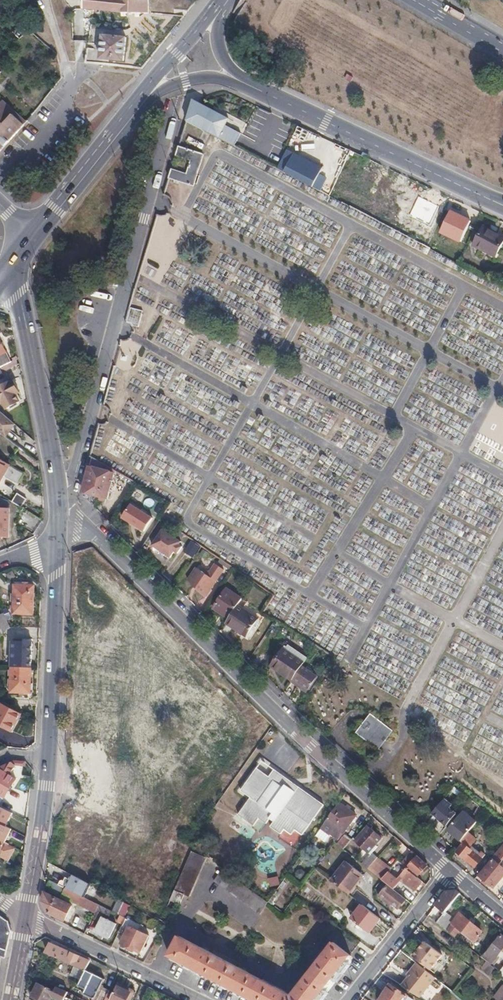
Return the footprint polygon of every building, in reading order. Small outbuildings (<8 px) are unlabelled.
[(7,14),(12,0),(0,0),(0,12),(7,14)] [(93,9),(101,9),(149,12),(149,0),(84,0),(83,8),(93,9)] [(101,9),(93,9),(92,18),(99,19),(99,14),(100,14),(101,9)] [(103,35),(101,58),(124,60),(126,38),(103,35)] [(2,150),(26,120),(3,100),(0,104),(0,148),(2,150)] [(267,139),(259,135),(250,131),(193,100),(186,121),(202,130),(257,159),(267,139)] [(258,115),(250,131),(259,135),(267,119),(258,115)] [(186,121),(183,132),(197,140),(202,130),(186,121)] [(267,139),(257,159),(312,187),(321,170),(294,156),(295,154),(267,139)] [(171,169),(168,179),(193,186),(203,154),(178,146),(175,155),(191,160),(187,173),(171,169)] [(450,205),(440,200),(389,173),(380,190),(362,181),(349,205),(430,247),(443,223),(441,222),(450,205)] [(443,195),(440,200),(450,205),(451,206),(454,201),(443,195)] [(474,245),(495,257),(502,242),(502,237),(484,226),(474,245)] [(132,307),(126,323),(138,327),(144,311),(132,307)] [(11,362),(0,340),(0,367),(11,362)] [(18,358),(11,362),(0,367),(0,368),(3,374),(5,373),(19,364),(18,358)] [(3,404),(6,409),(18,403),(15,395),(19,393),(13,382),(11,384),(5,373),(3,374),(0,376),(0,405),(3,404)] [(338,422),(322,415),(326,407),(276,384),(269,400),(300,414),(297,422),(331,437),(338,422)] [(3,436),(13,423),(3,414),(0,411),(0,433),(1,434),(3,436)] [(15,425),(13,423),(3,436),(5,437),(15,425)] [(100,423),(93,448),(105,451),(112,425),(100,423)] [(1,434),(0,436),(0,483),(3,477),(18,485),(25,474),(8,465),(20,448),(5,437),(3,436),(1,434)] [(107,471),(113,473),(114,471),(94,459),(92,466),(107,471)] [(85,493),(90,494),(100,497),(99,501),(104,502),(105,498),(107,499),(114,473),(113,473),(107,471),(92,466),(90,466),(89,467),(86,481),(83,491),(85,493)] [(17,494),(11,502),(21,508),(26,500),(17,494)] [(147,498),(143,506),(150,509),(154,501),(147,498)] [(132,504),(123,517),(145,531),(153,518),(132,504)] [(8,539),(9,510),(0,509),(0,539),(8,539)] [(179,541),(163,530),(152,546),(171,558),(175,552),(180,555),(185,549),(179,545),(178,544),(179,541)] [(186,552),(195,558),(202,548),(193,541),(186,552)] [(196,568),(187,581),(205,598),(224,570),(214,564),(210,571),(203,573),(196,568)] [(14,585),(13,615),(34,615),(35,586),(14,585)] [(214,608),(229,619),(238,606),(242,599),(228,589),(214,608)] [(229,619),(227,623),(247,637),(258,619),(238,606),(229,619)] [(2,635),(10,628),(4,614),(0,615),(0,629),(2,635)] [(13,642),(12,668),(32,668),(32,642),(13,642)] [(272,666),(293,680),(294,678),(302,666),(304,662),(284,649),(272,666)] [(302,666),(294,678),(293,680),(292,681),(302,688),(304,685),(309,689),(317,676),(302,666)] [(12,668),(11,692),(31,693),(32,668),(12,668)] [(22,714),(2,704),(0,708),(0,725),(12,732),(22,714)] [(371,715),(358,732),(378,747),(391,731),(371,715)] [(4,798),(15,780),(9,776),(16,765),(14,761),(0,768),(0,796),(4,798)] [(324,806),(301,789),(298,790),(289,784),(290,781),(274,770),(269,778),(257,769),(241,792),(251,799),(238,816),(254,827),(259,820),(266,825),(269,821),(274,823),(271,828),(281,835),(285,830),(293,835),(296,830),(303,836),(324,806)] [(298,790),(301,789),(290,781),(289,784),(298,790)] [(433,814),(450,829),(456,821),(460,817),(451,810),(454,806),(445,799),(433,814)] [(356,815),(339,803),(321,828),(339,839),(356,815)] [(6,826),(12,813),(0,808),(0,823),(6,826)] [(450,829),(449,830),(462,841),(469,833),(478,822),(464,811),(460,817),(456,821),(450,829)] [(5,842),(11,829),(6,826),(0,823),(0,840),(5,842)] [(368,826),(356,841),(369,853),(382,838),(368,826)] [(462,841),(461,842),(465,845),(459,852),(476,867),(486,855),(482,851),(479,854),(471,846),(477,840),(469,833),(462,841)] [(345,834),(337,844),(343,849),(352,839),(345,834)] [(404,845),(396,838),(393,841),(401,848),(404,845)] [(6,859),(11,850),(0,844),(0,855),(6,859)] [(495,856),(479,874),(494,887),(502,877),(502,866),(497,862),(502,855),(502,847),(495,856)] [(428,866),(409,849),(406,853),(414,860),(407,868),(411,872),(418,877),(428,866)] [(205,857),(192,851),(174,891),(184,895),(187,896),(205,857)] [(382,867),(388,872),(397,860),(392,855),(382,867)] [(370,857),(363,865),(369,869),(375,861),(370,857)] [(346,861),(331,880),(348,894),(364,874),(346,861)] [(247,888),(222,869),(214,880),(241,900),(259,914),(268,902),(247,888)] [(382,879),(382,880),(393,889),(400,882),(388,872),(382,879)] [(418,877),(411,872),(404,881),(415,891),(423,882),(418,877)] [(61,881),(59,886),(85,898),(91,885),(75,877),(72,875),(70,880),(68,880),(66,883),(63,882),(61,881)] [(270,887),(281,885),(280,876),(269,878),(270,887)] [(49,880),(47,887),(63,895),(63,896),(96,914),(100,905),(85,898),(59,886),(49,880)] [(387,885),(381,893),(398,907),(405,900),(387,885)] [(174,891),(170,900),(180,904),(184,895),(174,891)] [(447,891),(436,905),(445,912),(446,910),(461,893),(457,891),(447,891)] [(71,906),(45,893),(43,901),(50,914),(65,921),(71,906)] [(114,910),(126,916),(131,905),(118,899),(114,910)] [(370,932),(381,918),(363,904),(352,919),(370,932)] [(100,905),(96,914),(93,920),(100,924),(96,933),(110,939),(117,925),(103,918),(108,909),(100,905)] [(436,905),(432,910),(441,917),(445,912),(436,905)] [(166,907),(159,920),(166,924),(174,911),(167,907),(166,907)] [(432,910),(428,915),(437,922),(441,917),(432,910)] [(441,917),(437,922),(456,936),(460,930),(473,941),(482,931),(461,913),(457,918),(446,910),(445,912),(441,917)] [(138,915),(135,922),(147,928),(150,923),(141,919),(142,917),(138,915)] [(1,957),(4,958),(11,932),(8,921),(0,916),(0,957),(1,957)] [(149,936),(151,930),(147,928),(135,922),(133,921),(130,926),(149,936)] [(149,936),(130,926),(122,944),(141,953),(149,936)] [(483,956),(492,964),(502,949),(502,935),(501,934),(483,956)] [(211,977),(251,999),(261,980),(246,972),(179,937),(170,956),(211,977)] [(271,999),(316,999),(351,956),(334,943),(292,996),(277,988),(271,999)] [(420,947),(413,956),(430,970),(442,955),(427,943),(422,949),(420,947)] [(51,945),(47,954),(85,970),(91,959),(83,955),(81,958),(51,945)] [(408,977),(403,986),(421,997),(435,978),(416,963),(410,971),(412,972),(408,977)] [(84,994),(94,999),(102,984),(105,979),(86,970),(79,986),(86,990),(84,994)] [(251,999),(254,999),(271,999),(277,988),(261,980),(251,999)] [(56,986),(53,991),(38,983),(32,996),(40,999),(64,999),(67,992),(56,986)] [(94,999),(105,999),(109,994),(111,988),(102,984),(94,999)] [(380,999),(405,999),(408,995),(391,984),(380,999)] [(105,999),(128,999),(131,993),(118,987),(113,996),(109,994),(105,999)]
